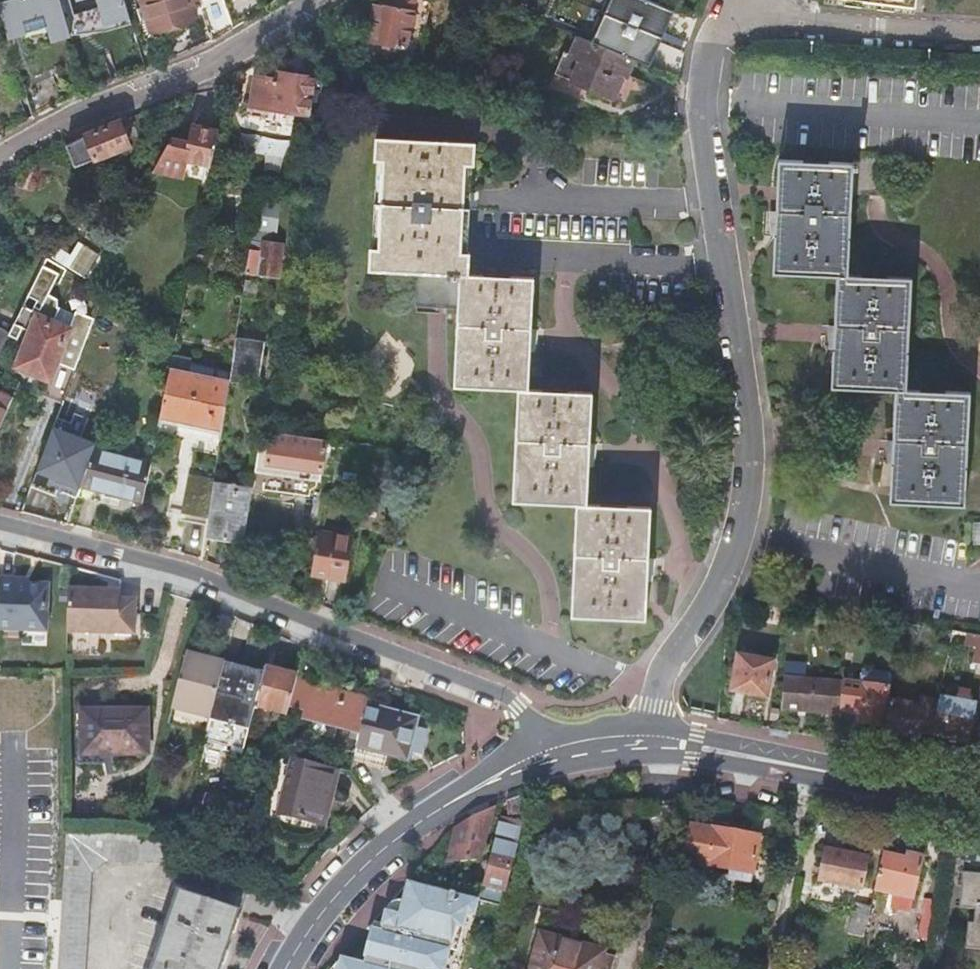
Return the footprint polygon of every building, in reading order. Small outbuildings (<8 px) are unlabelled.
[(8,36),(48,25),(66,20),(60,0),(0,0),(0,8),(8,36)] [(99,9),(104,23),(131,14),(126,0),(67,0),(73,18),(99,9)] [(198,20),(192,0),(142,0),(153,34),(198,20)] [(234,29),(223,0),(198,0),(211,41),(234,29)] [(406,63),(420,66),(432,0),(377,0),(367,57),(405,65),(406,63)] [(648,0),(594,0),(579,38),(633,59),(652,67),(673,10),(648,0)] [(915,9),(916,0),(846,0),(915,9)] [(66,20),(48,25),(52,40),(70,35),(66,20)] [(108,54),(139,45),(134,28),(124,31),(122,25),(98,33),(104,54),(108,53),(108,54)] [(633,59),(579,38),(572,54),(565,51),(555,76),(612,100),(624,74),(627,75),(633,59)] [(29,101),(34,120),(75,98),(64,67),(24,87),(29,101)] [(316,79),(276,73),(274,86),(271,110),(311,116),(316,79)] [(271,110),(274,86),(256,83),(253,107),(271,110)] [(86,137),(67,147),(76,169),(96,160),(130,146),(121,123),(86,137)] [(212,167),(220,131),(194,126),(191,144),(171,140),(154,172),(184,178),(185,176),(187,161),(212,167)] [(461,275),(469,276),(471,253),(469,253),(463,253),(467,167),(473,167),(475,167),(476,144),(377,139),(375,161),(378,162),(384,162),(378,249),(373,249),(371,248),(370,271),(418,273),(461,275)] [(852,164),(779,161),(774,272),(837,275),(832,387),(896,391),(891,502),(964,506),(970,394),(906,390),(911,279),(847,275),(851,195),(882,196),(883,157),(853,155),(852,164)] [(185,176),(209,182),(212,167),(187,161),(185,176)] [(378,162),(373,249),(378,249),(384,162),(378,162)] [(463,253),(469,253),(473,167),(467,167),(463,253)] [(254,231),(253,231),(246,274),(276,278),(281,246),(270,244),(272,234),(268,233),(269,231),(274,232),(278,207),(258,204),(254,231)] [(137,206),(129,221),(140,226),(148,212),(137,206)] [(63,405),(95,319),(77,313),(76,315),(65,311),(62,317),(58,315),(60,309),(61,309),(59,308),(56,301),(47,297),(59,277),(44,268),(36,284),(29,298),(38,302),(33,312),(27,309),(27,307),(25,305),(21,313),(13,329),(9,336),(18,341),(24,330),(26,331),(28,328),(33,331),(31,334),(18,368),(51,382),(45,397),(63,405)] [(459,309),(461,275),(418,273),(417,307),(437,308),(459,309)] [(461,275),(459,309),(458,342),(455,387),(520,390),(530,390),(531,350),(535,278),(469,276),(461,275)] [(21,313),(25,305),(12,299),(8,307),(21,313)] [(9,336),(13,329),(0,321),(0,354),(9,336)] [(236,341),(233,359),(230,381),(230,382),(259,387),(265,345),(249,342),(249,343),(236,341)] [(230,382),(230,381),(171,369),(160,419),(214,429),(206,478),(190,475),(180,521),(208,527),(215,484),(217,472),(219,456),(230,382)] [(530,390),(520,390),(515,502),(579,505),(588,505),(592,431),(593,404),(594,394),(530,390)] [(14,399),(0,394),(0,432),(14,399)] [(97,444),(54,428),(31,489),(56,498),(59,492),(79,500),(80,497),(96,448),(97,444)] [(319,483),(326,440),(265,432),(264,441),(264,444),(258,444),(256,463),(266,464),(262,490),(309,498),(310,492),(316,487),(316,482),(319,483)] [(82,498),(98,448),(96,448),(80,497),(82,498)] [(107,493),(144,502),(151,463),(99,448),(98,448),(82,498),(105,503),(107,493)] [(239,575),(240,575),(252,490),(254,478),(217,472),(215,484),(208,527),(206,539),(224,542),(221,568),(239,575)] [(588,505),(579,505),(574,617),(648,619),(652,509),(588,505)] [(354,539),(319,533),(312,575),(347,581),(354,539)] [(0,579),(0,631),(27,632),(47,633),(49,585),(28,584),(16,584),(16,580),(0,579)] [(69,590),(67,634),(135,636),(136,600),(120,600),(120,591),(69,590)] [(979,638),(970,636),(967,647),(977,649),(979,638)] [(225,663),(185,653),(172,710),(211,719),(223,669),(225,663)] [(775,664),(741,657),(734,693),(768,700),(775,664)] [(806,666),(787,664),(783,710),(842,715),(844,684),(805,681),(806,666)] [(223,669),(211,719),(210,722),(236,729),(238,723),(250,726),(255,708),(262,679),(223,669)] [(262,679),(255,708),(287,716),(289,709),(296,680),(297,677),(265,669),(262,679)] [(842,715),(840,742),(856,744),(859,714),(863,714),(862,724),(884,728),(892,675),(864,671),(862,685),(844,683),(844,684),(842,715)] [(368,699),(296,680),(289,709),(304,712),(302,717),(335,726),(330,749),(355,756),(366,707),(368,699)] [(958,700),(942,697),(941,701),(935,735),(969,742),(976,704),(970,702),(972,692),(960,690),(958,700)] [(891,701),(887,734),(922,739),(923,733),(935,735),(941,701),(925,699),(925,706),(896,702),(896,700),(893,700),(893,702),(891,701)] [(366,707),(355,756),(353,761),(384,768),(387,757),(408,762),(410,752),(422,755),(426,731),(416,729),(418,719),(366,707)] [(108,746),(110,753),(145,753),(145,709),(78,709),(78,746),(108,746)] [(211,719),(172,710),(168,725),(207,734),(210,722),(211,719)] [(80,757),(110,753),(108,746),(78,746),(80,757)] [(339,771),(292,759),(279,815),(319,825),(329,789),(334,790),(339,771)] [(329,789),(319,825),(324,826),(334,790),(329,789)] [(522,826),(524,827),(533,793),(507,803),(509,823),(502,821),(485,886),(504,891),(522,826)] [(494,809),(455,830),(449,863),(480,861),(494,809)] [(712,829),(689,825),(680,861),(706,865),(706,867),(730,871),(753,875),(759,836),(712,828),(712,829)] [(175,864),(181,837),(65,833),(58,968),(85,968),(91,870),(109,862),(175,864)] [(868,860),(827,852),(821,882),(863,890),(868,860)] [(883,856),(874,892),(894,897),(892,904),(911,908),(912,901),(914,900),(923,860),(908,856),(906,862),(883,856)] [(752,884),(753,875),(730,871),(728,881),(752,884)] [(962,874),(958,909),(974,911),(973,923),(967,923),(965,949),(979,951),(979,876),(962,874)] [(457,927),(464,928),(467,914),(474,916),(478,900),(410,883),(405,903),(401,917),(387,913),(384,926),(382,933),(373,931),(365,966),(350,962),(342,960),(340,968),(446,968),(457,927)] [(237,913),(180,893),(155,968),(218,968),(237,913)] [(401,917),(405,903),(403,902),(399,902),(394,904),(390,908),(387,913),(401,917)] [(382,933),(384,926),(375,923),(373,931),(382,933)] [(602,952),(542,936),(532,968),(610,968),(614,956),(602,953),(602,952)] [(342,960),(334,968),(340,968),(342,960)]
